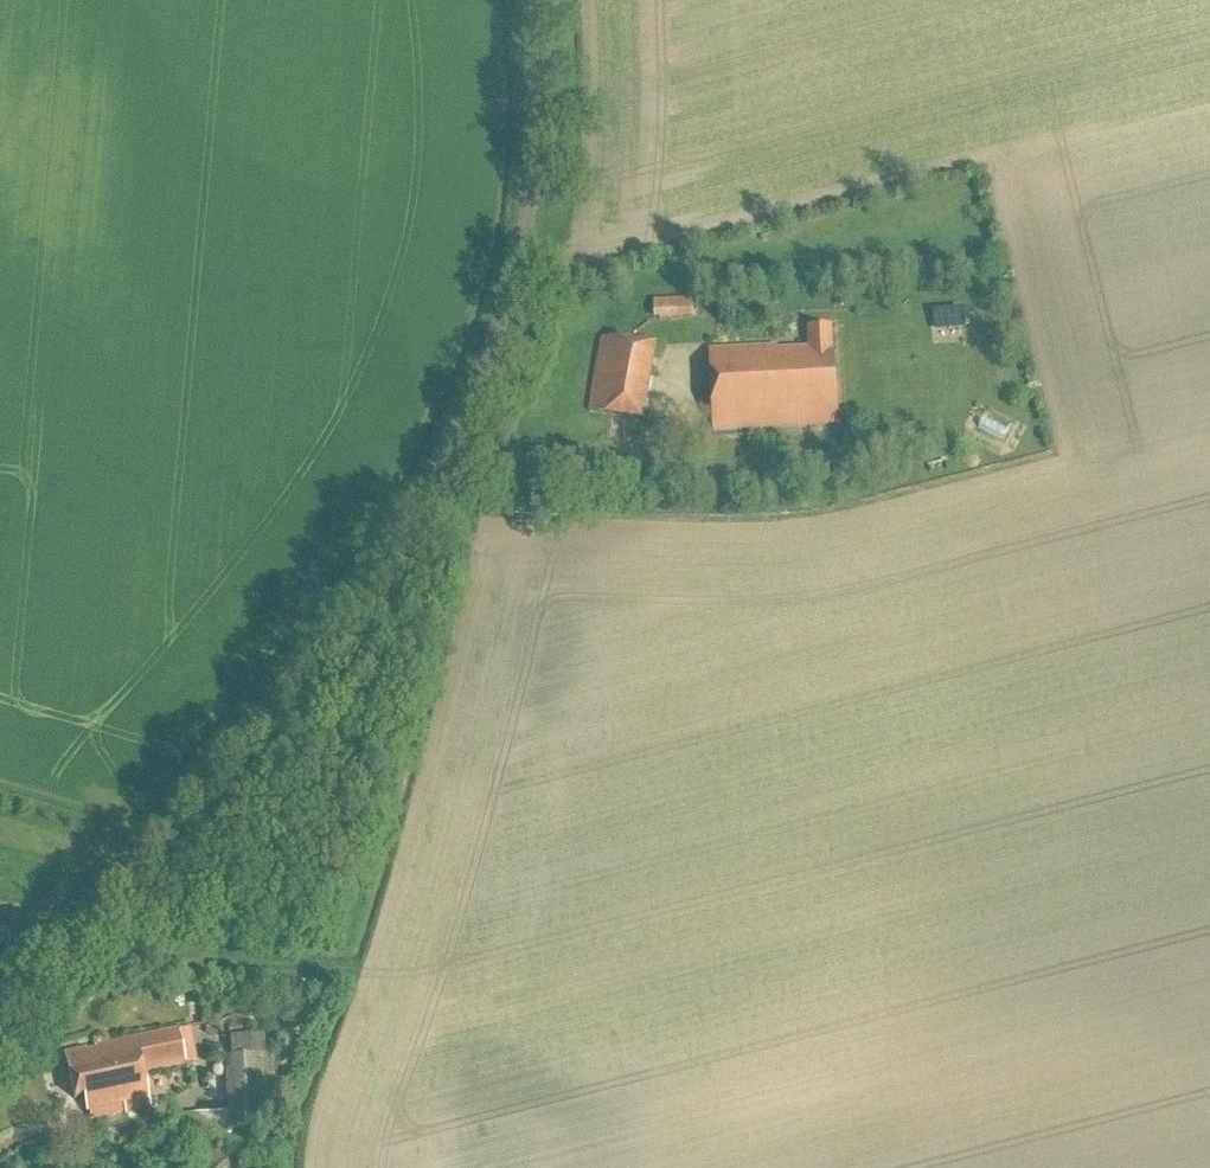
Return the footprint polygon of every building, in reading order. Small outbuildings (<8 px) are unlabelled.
[(656,304),(657,323),(694,321),(693,302),(656,304)] [(934,332),(966,331),(965,312),(933,314),(934,332)] [(780,350),(710,354),(714,434),(839,428),(835,331),(810,332),(811,353),(780,354),(780,350)] [(602,340),(589,414),(646,424),(659,350),(602,340)] [(177,1034),(94,1052),(96,1058),(66,1065),(74,1102),(82,1100),(86,1115),(121,1107),(124,1117),(149,1112),(141,1077),(185,1067),(177,1034)] [(271,1059),(264,1060),(263,1040),(230,1041),(231,1062),(226,1062),(230,1134),(276,1132),(271,1059)] [(224,1114),(181,1117),(182,1140),(225,1138),(224,1114)] [(238,1151),(239,1167),(277,1167),(276,1150),(238,1151)]
